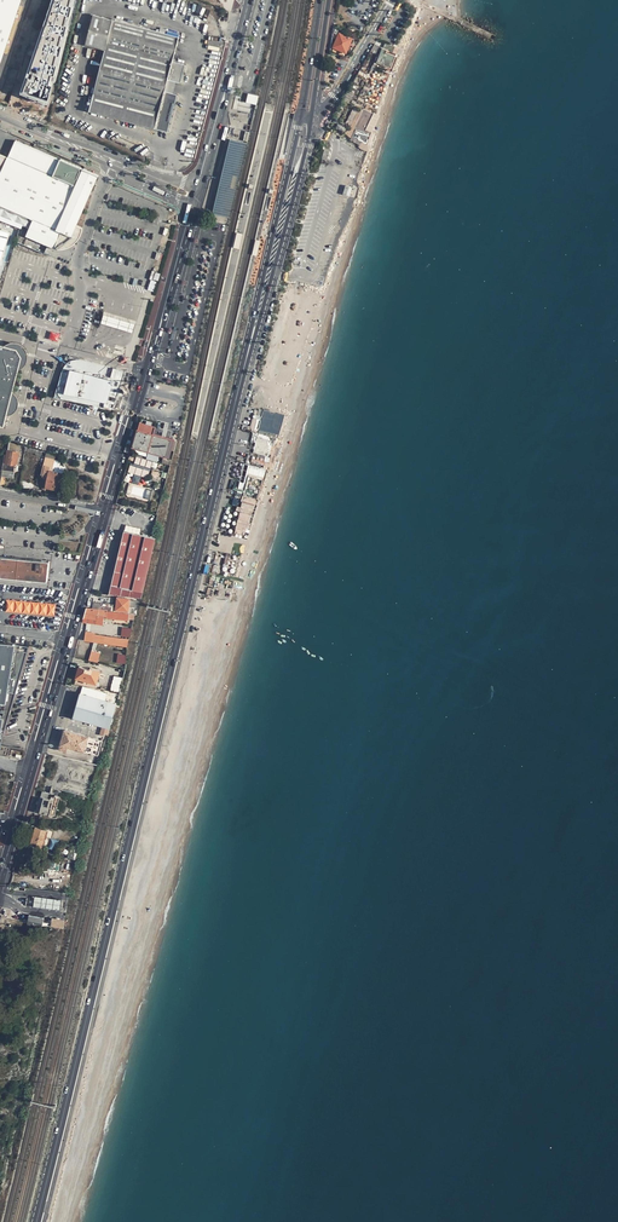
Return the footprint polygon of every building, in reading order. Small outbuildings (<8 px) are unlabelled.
[(21,0),(0,0),(0,64),(21,0)] [(50,84),(51,80),(49,79),(50,73),(53,74),(55,65),(53,64),(55,53),(58,54),(60,45),(58,44),(60,34),(63,34),(65,25),(63,24),(66,14),(68,14),(71,5),(68,4),(69,0),(55,0),(53,0),(42,30),(44,30),(43,35),(41,34),(25,81),(27,81),(24,90),(45,98),(50,84)] [(88,91),(84,111),(168,132),(177,95),(173,94),(176,82),(180,83),(185,65),(173,62),(179,37),(93,15),(84,50),(104,55),(94,93),(88,91)] [(332,38),(336,39),(339,33),(340,30),(334,28),(332,38)] [(336,39),(331,51),(345,57),(347,53),(346,52),(352,38),(339,33),(336,39)] [(379,55),(377,62),(391,67),(395,56),(386,52),(387,50),(374,45),(370,52),(379,55)] [(27,81),(25,81),(21,94),(44,102),(45,98),(24,90),(27,81)] [(248,93),(246,103),(256,105),(258,96),(248,93)] [(364,109),(355,128),(364,132),(363,135),(368,139),(370,136),(379,116),(370,111),(370,112),(364,109)] [(33,220),(27,236),(55,248),(57,249),(59,250),(63,250),(66,249),(69,248),(74,244),(78,240),(81,235),(83,229),(76,226),(98,175),(60,159),(60,160),(37,150),(39,146),(35,144),(33,148),(15,141),(8,158),(0,154),(0,206),(33,220)] [(247,145),(230,141),(224,169),(213,214),(230,218),(243,165),(247,146),(247,145)] [(346,185),(343,194),(350,197),(353,188),(346,185)] [(0,229),(0,267),(10,232),(0,229)] [(243,234),(237,233),(233,248),(240,249),(243,234)] [(259,241),(256,240),(252,255),(256,256),(257,256),(260,241),(259,241)] [(135,322),(104,313),(101,322),(133,331),(135,322)] [(51,331),(48,339),(57,342),(60,334),(51,331)] [(0,345),(0,426),(5,427),(23,357),(19,349),(0,345)] [(113,411),(123,371),(65,356),(55,397),(113,411)] [(140,422),(131,453),(147,458),(148,452),(170,459),(175,441),(154,434),(156,427),(140,422)] [(278,436),(258,431),(257,433),(258,433),(256,444),(254,450),(269,453),(272,442),(275,443),(276,439),(277,440),(278,436)] [(20,446),(9,443),(8,450),(19,451),(20,446)] [(7,454),(5,454),(3,463),(3,462),(3,467),(5,467),(5,470),(15,471),(16,464),(22,465),(25,447),(20,446),(19,451),(8,450),(7,454)] [(266,459),(253,456),(252,462),(250,467),(256,469),(258,464),(264,465),(266,459)] [(55,460),(45,458),(42,473),(43,474),(43,475),(48,476),(46,485),(61,488),(64,473),(52,471),(55,460)] [(256,469),(250,467),(249,475),(255,473),(257,472),(265,479),(269,466),(264,465),(258,464),(256,469)] [(136,475),(134,480),(138,482),(140,476),(146,478),(148,471),(130,465),(128,472),(136,475)] [(5,470),(2,470),(1,476),(14,478),(15,471),(5,470)] [(255,473),(249,475),(244,494),(260,498),(265,479),(257,472),(255,473)] [(260,498),(244,494),(243,498),(241,504),(238,503),(237,507),(240,508),(236,529),(246,531),(246,528),(248,528),(256,502),(258,502),(260,498)] [(124,528),(117,559),(109,594),(142,597),(143,590),(156,535),(124,528)] [(47,580),(49,561),(0,557),(0,576),(47,580)] [(130,599),(117,598),(116,609),(128,611),(129,606),(132,607),(135,607),(136,601),(130,600),(130,599)] [(54,617),(56,604),(6,599),(5,612),(54,617)] [(93,602),(92,609),(107,611),(108,604),(93,602)] [(92,609),(86,608),(83,617),(95,619),(95,623),(103,625),(104,615),(106,615),(106,618),(111,618),(111,616),(128,618),(128,613),(107,611),(92,609)] [(122,627),(121,636),(130,637),(131,628),(122,627)] [(95,631),(85,630),(84,640),(127,645),(129,638),(95,633),(95,631)] [(2,752),(17,644),(0,642),(0,751),(2,752)] [(91,649),(88,660),(97,661),(100,652),(91,649)] [(116,663),(126,664),(126,655),(117,654),(116,663)] [(101,667),(90,663),(90,665),(79,663),(77,674),(76,677),(74,684),(95,688),(96,683),(98,678),(101,667)] [(123,677),(113,675),(110,689),(120,691),(123,677)] [(117,700),(82,690),(73,717),(102,726),(110,727),(117,700)] [(110,727),(102,726),(100,732),(107,734),(110,727)] [(89,736),(64,729),(59,748),(67,751),(68,746),(84,751),(89,736)] [(102,739),(89,736),(84,751),(98,755),(102,739)] [(45,798),(40,796),(35,813),(43,815),(46,815),(49,816),(49,814),(54,815),(59,797),(55,795),(54,797),(49,796),(49,799),(47,798),(49,793),(46,792),(45,798)] [(46,829),(35,826),(30,844),(41,847),(46,829)] [(50,839),(49,850),(56,851),(57,840),(50,839)] [(36,896),(35,906),(60,909),(62,900),(36,896)] [(26,923),(42,925),(42,923),(43,920),(27,917),(26,923)] [(53,920),(51,919),(50,927),(53,928),(62,929),(64,920),(56,918),(53,920)]
